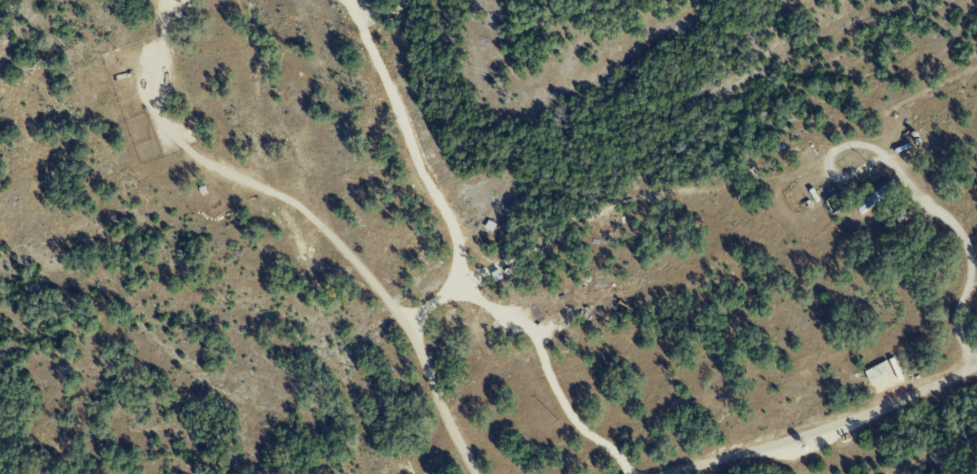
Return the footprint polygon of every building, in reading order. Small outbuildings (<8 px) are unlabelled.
[(898,190),(891,180),(854,204),(861,215),(898,190)]
